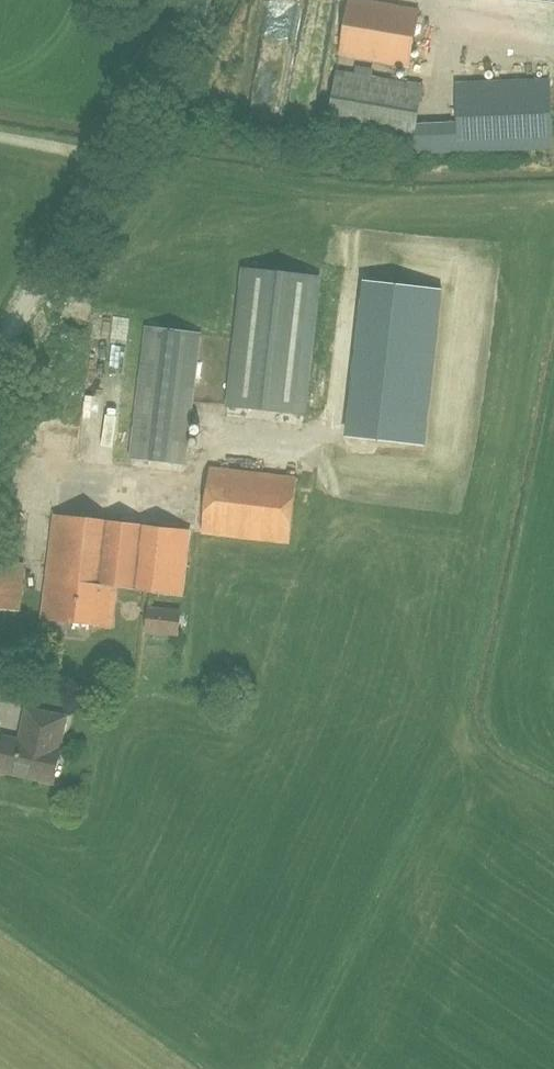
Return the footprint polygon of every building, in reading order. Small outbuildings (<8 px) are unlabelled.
[(410,66),(419,10),(362,0),(349,0),(339,54),(410,66)] [(457,124),(417,126),(424,86),(337,71),(328,123),(413,138),(414,153),(458,151),(553,147),(550,79),(456,82),(457,124)] [(244,267),(228,404),(305,413),(320,276),(244,267)] [(184,463),(199,333),(147,327),(132,457),(184,463)] [(364,392),(430,400),(435,356),(369,348),(364,392)] [(202,532),(290,543),(298,477),(210,467),(202,532)] [(188,531),(57,515),(45,618),(110,625),(114,588),(180,595),(188,531)] [(25,564),(0,562),(0,608),(21,610),(25,564)] [(147,605),(145,632),(180,636),(183,609),(147,605)] [(9,672),(10,645),(0,645),(0,672),(9,672)] [(28,709),(21,741),(5,737),(4,742),(0,745),(0,758),(0,761),(0,770),(54,782),(61,749),(59,749),(66,717),(28,709)]
